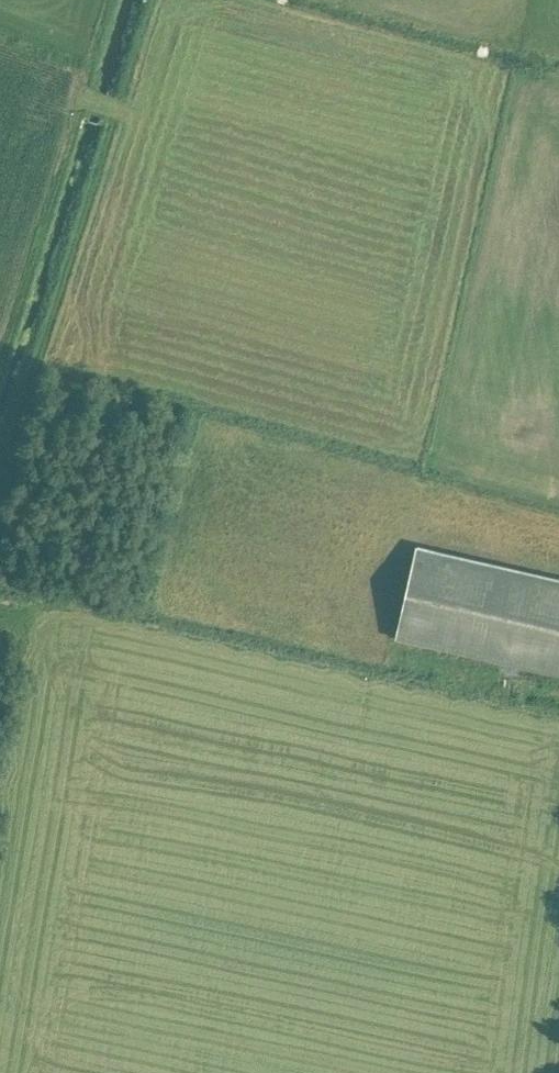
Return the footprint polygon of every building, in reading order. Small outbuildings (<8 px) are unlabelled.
[(416,545),(395,637),(558,675),(558,577),(416,545)]
